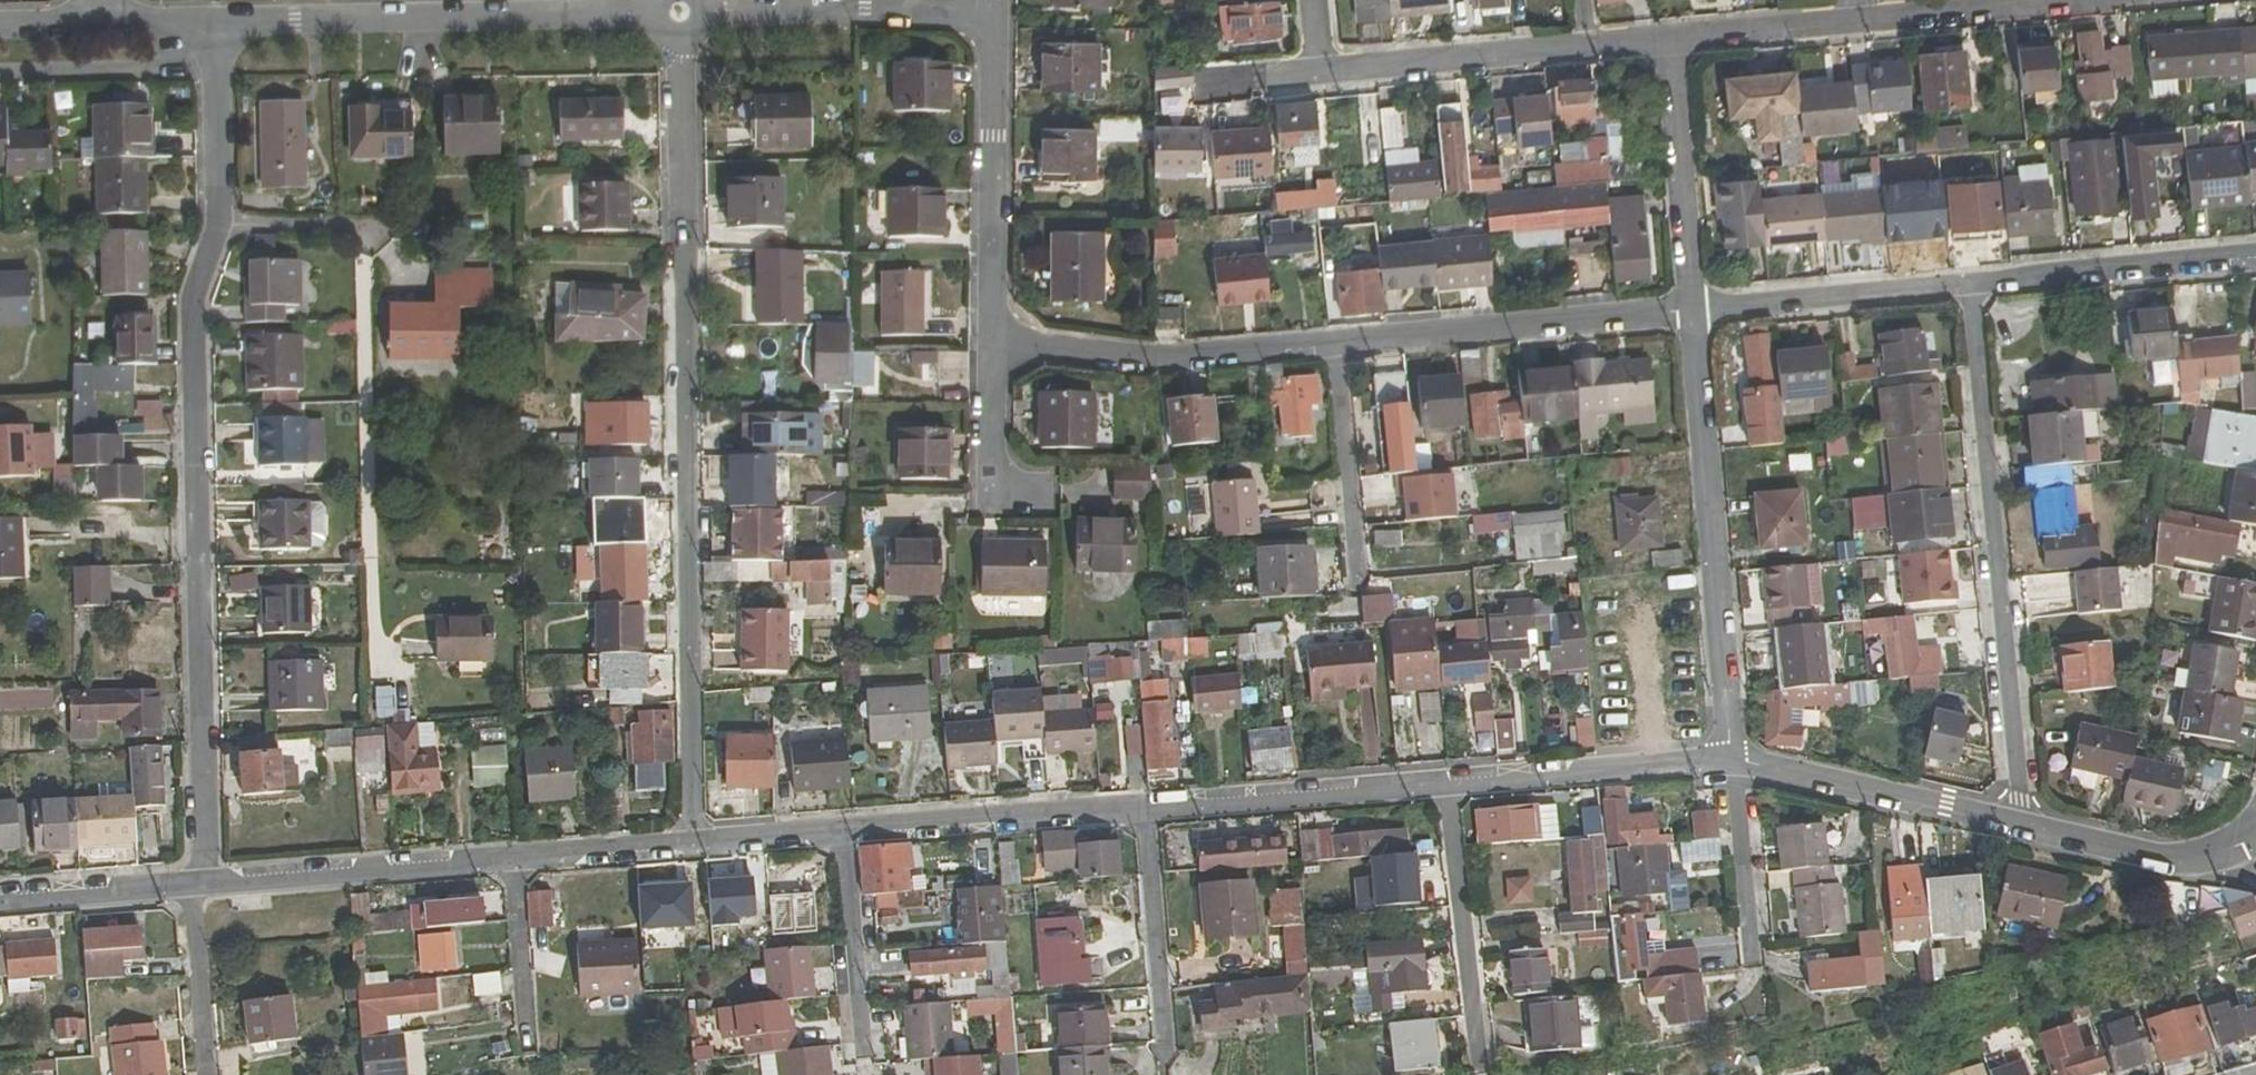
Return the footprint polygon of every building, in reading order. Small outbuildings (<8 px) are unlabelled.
[(1279,0),(1266,0),(1217,4),(1220,39),(1282,35),(1279,0)] [(1389,20),(1389,17),(1387,0),(1354,0),(1356,22),(1389,20)] [(1448,0),(1387,0),(1389,17),(1449,11),(1448,0)] [(1508,17),(1507,0),(1473,0),(1474,7),(1481,7),(1482,19),(1508,17)] [(2240,30),(2245,73),(2245,78),(2255,77),(2255,29),(2240,30)] [(2245,73),(2240,30),(2148,39),(2152,80),(2245,73)] [(2112,101),(2109,75),(2130,73),(2128,50),(2111,52),(2112,55),(2103,56),(2100,36),(2080,38),(2082,58),(2074,58),(2079,104),(2112,101)] [(1054,59),(1054,91),(1100,92),(1100,46),(1041,45),(1041,59),(1054,59)] [(2016,51),(2019,93),(2034,91),(2034,103),(2059,101),(2054,48),(2016,51)] [(1970,107),(1965,53),(1918,59),(1923,112),(1970,107)] [(1041,90),(1054,91),(1054,59),(1041,59),(1041,90)] [(1907,61),(1851,67),(1853,83),(1855,105),(1870,104),(1871,113),(1911,110),(1907,61)] [(1157,86),(1194,83),(1192,62),(1157,65),(1157,86)] [(945,100),(945,66),(895,65),(894,111),(951,112),(952,100),(945,100)] [(1796,87),(1795,72),(1776,73),(1780,112),(1799,110),(1796,87)] [(1779,140),(1781,166),(1804,164),(1801,136),(1799,110),(1780,112),(1776,73),(1722,79),(1727,121),(1753,118),(1756,143),(1779,140)] [(1604,121),(1604,115),(1600,78),(1559,83),(1559,89),(1552,89),(1555,126),(1604,121)] [(1853,83),(1796,87),(1799,110),(1801,136),(1857,130),(1855,105),(1853,83)] [(1546,97),(1489,103),(1491,135),(1512,134),(1513,148),(1551,145),(1546,97)] [(496,99),(442,101),(443,158),(497,157),(496,99)] [(808,99),(755,99),(756,148),(810,147),(808,99)] [(1318,142),(1315,100),(1275,103),(1278,145),(1284,145),(1288,186),(1308,184),(1304,143),(1318,142)] [(1456,100),(1435,102),(1444,193),(1444,197),(1466,195),(1465,190),(1462,159),(1456,100)] [(620,101),(559,102),(560,144),(621,142),(620,101)] [(304,106),(260,107),(261,189),(305,187),(304,106)] [(409,107),(349,109),(351,160),(411,159),(409,107)] [(1398,109),(1379,111),(1383,148),(1401,146),(1398,109)] [(140,160),(144,160),(142,110),(92,111),(93,161),(140,160)] [(1611,181),(1650,177),(1648,163),(1626,165),(1620,114),(1604,115),(1604,121),(1608,166),(1611,181)] [(49,162),(49,133),(21,134),(20,120),(3,121),(4,167),(4,177),(50,175),(49,162)] [(1157,124),(1157,169),(1206,169),(1205,124),(1157,124)] [(1966,144),(1964,124),(1914,129),(1916,150),(1966,144)] [(1272,172),(1269,126),(1211,130),(1214,174),(1272,172)] [(1094,132),(1041,132),(1041,179),(1094,179),(1094,132)] [(2128,149),(2123,150),(2129,219),(2157,215),(2152,154),(2175,152),(2174,134),(2127,137),(2128,149)] [(2061,146),(2062,159),(2070,159),(2074,209),(2118,206),(2112,141),(2061,146)] [(2244,148),(2248,194),(2255,193),(2255,143),(2244,145),(2244,148)] [(1401,146),(1383,148),(1384,166),(1417,164),(1416,145),(1401,146)] [(2244,148),(2186,154),(2191,206),(2248,200),(2248,194),(2244,148)] [(1477,158),(1462,159),(1465,190),(1496,187),(1495,169),(1478,170),(1477,158)] [(142,214),(140,160),(93,161),(95,215),(142,214)] [(1417,164),(1384,166),(1387,202),(1427,199),(1439,197),(1436,162),(1417,164)] [(1605,182),(1611,181),(1608,166),(1577,169),(1578,184),(1605,182)] [(2006,227),(2007,238),(2050,234),(2045,182),(2019,185),(2018,178),(2001,180),(2001,181),(2006,227)] [(1723,250),(1762,246),(1758,201),(1756,179),(1717,182),(1718,195),(1723,250)] [(1315,207),(1334,205),(1332,180),(1318,181),(1319,189),(1273,193),(1274,210),(1301,208),(1315,207)] [(741,209),(741,229),(782,227),(781,181),(731,181),(731,208),(741,209)] [(1941,187),(1946,232),(2006,227),(2001,181),(1941,187)] [(627,186),(580,186),(581,233),(628,232),(627,186)] [(1929,233),(1946,232),(1941,187),(1927,189),(1929,233)] [(1511,191),(1513,215),(1515,235),(1525,234),(1526,244),(1560,240),(1557,210),(1592,207),(1590,188),(1554,191),(1554,188),(1511,191)] [(942,192),(889,191),(888,238),(941,239),(942,192)] [(1819,196),(1824,241),(1859,238),(1886,237),(1881,191),(1819,196)] [(1607,199),(1615,283),(1648,279),(1640,196),(1607,199)] [(1758,201),(1762,246),(1824,241),(1819,196),(1758,201)] [(2118,212),(2118,206),(2074,209),(2075,216),(2118,212)] [(1317,221),(1315,207),(1301,208),(1303,222),(1317,221)] [(731,229),(741,229),(741,209),(731,208),(731,229)] [(1156,218),(1156,267),(1184,266),(1184,216),(1156,218)] [(1270,233),(1262,234),(1264,253),(1264,254),(1314,249),(1311,231),(1291,231),(1289,219),(1269,220),(1270,233)] [(1102,233),(1052,233),(1051,300),(1102,300),(1102,233)] [(1516,245),(1526,244),(1525,234),(1515,235),(1516,245)] [(145,297),(145,236),(101,235),(101,297),(145,297)] [(1487,236),(1432,241),(1432,244),(1434,269),(1436,285),(1436,289),(1492,284),(1487,236)] [(1859,246),(1887,244),(1886,237),(1859,238),(1859,246)] [(1344,240),(1319,242),(1321,264),(1345,262),(1344,240)] [(1432,244),(1382,249),(1384,270),(1386,290),(1436,285),(1434,269),(1432,244)] [(802,253),(757,252),(757,325),(803,325),(802,253)] [(1264,254),(1264,253),(1214,258),(1219,304),(1269,299),(1264,254)] [(243,324),(283,323),(282,306),(299,306),(298,264),(249,264),(249,300),(243,300),(243,324)] [(1386,290),(1384,270),(1348,273),(1348,275),(1344,275),(1345,291),(1343,291),(1345,312),(1362,311),(1362,313),(1370,312),(1370,310),(1388,309),(1386,290)] [(490,273),(436,271),(435,307),(392,307),(390,361),(456,363),(457,308),(489,308),(490,273)] [(922,336),(923,274),(884,274),(882,335),(922,336)] [(28,327),(26,277),(0,278),(0,328),(28,327)] [(554,344),(642,341),(641,297),(618,297),(617,286),(568,287),(568,319),(553,319),(554,344)] [(741,320),(753,320),(754,286),(742,286),(741,320)] [(1176,322),(1177,304),(1159,304),(1159,323),(1176,322)] [(2174,333),(2171,310),(2128,314),(2133,365),(2176,360),(2174,333)] [(357,333),(357,318),(327,319),(327,334),(357,333)] [(130,367),(151,366),(150,319),(115,320),(116,367),(130,367)] [(852,352),(852,324),(813,325),(814,345),(804,345),(804,367),(813,367),(813,387),(841,387),(842,401),(851,401),(851,387),(873,386),(873,352),(852,352)] [(2174,333),(2176,360),(2178,374),(2234,368),(2230,341),(2198,345),(2197,331),(2174,333)] [(1878,339),(1883,378),(1926,374),(1922,334),(1878,339)] [(298,337),(256,339),(256,367),(248,367),(247,391),(299,390),(298,337)] [(1743,392),(1748,447),(1783,444),(1777,389),(1774,388),(1768,337),(1743,339),(1748,391),(1743,392)] [(256,367),(256,339),(248,339),(248,367),(256,367)] [(1477,351),(1459,352),(1461,377),(1462,386),(1480,384),(1477,351)] [(1829,351),(1785,355),(1789,403),(1819,399),(1820,412),(1836,411),(1829,351)] [(949,373),(950,352),(900,352),(900,373),(949,373)] [(1853,354),(1838,356),(1841,383),(1874,379),(1873,367),(1855,369),(1853,354)] [(1593,362),(1573,363),(1574,369),(1577,405),(1596,404),(1593,362)] [(1652,407),(1648,362),(1602,366),(1607,411),(1652,407)] [(1283,378),(1281,363),(1267,364),(1271,406),(1282,405),(1285,436),(1292,435),(1292,440),(1312,437),(1309,407),(1321,405),(1318,374),(1283,378)] [(131,391),(130,367),(116,367),(71,367),(71,396),(71,436),(94,436),(93,391),(131,391)] [(1522,425),(1577,420),(1577,405),(1574,369),(1517,374),(1520,404),(1522,425)] [(2241,372),(2247,417),(2255,419),(2255,409),(2255,373),(2241,372)] [(1466,427),(1462,386),(1461,377),(1419,379),(1423,431),(1466,427)] [(2029,385),(2033,418),(2098,412),(2097,394),(2096,394),(2094,378),(2029,385)] [(1877,392),(1882,441),(1941,434),(1937,387),(1877,392)] [(1523,441),(1522,425),(1520,404),(1510,405),(1509,393),(1471,397),(1475,439),(1503,437),(1504,442),(1523,441)] [(2133,393),(2119,394),(2120,410),(2134,409),(2133,393)] [(1094,395),(1051,395),(1051,433),(1042,433),(1041,449),(1094,448),(1094,395)] [(1051,433),(1051,395),(1043,395),(1042,433),(1051,433)] [(1171,445),(1217,440),(1212,395),(1167,399),(1171,445)] [(303,414),(303,402),(257,403),(257,415),(303,414)] [(603,447),(645,446),(644,405),(603,405),(603,415),(586,416),(586,437),(602,436),(603,447)] [(1412,448),(1409,407),(1382,410),(1387,476),(1415,474),(1412,448)] [(2247,417),(2213,410),(2202,464),(2235,471),(2251,473),(2255,450),(2255,419),(2247,417)] [(2039,470),(2070,467),(2102,463),(2100,453),(2097,453),(2095,448),(2082,448),(2081,439),(2098,437),(2101,437),(2098,412),(2033,418),(2039,470)] [(757,455),(758,416),(750,416),(748,455),(757,455)] [(805,417),(758,416),(757,455),(804,455),(805,417)] [(176,435),(176,418),(142,417),(143,435),(176,435)] [(2025,419),(2031,471),(2039,470),(2033,418),(2025,419)] [(305,466),(303,420),(256,422),(258,467),(305,466)] [(0,431),(0,481),(31,479),(28,429),(0,431)] [(944,480),(945,431),(898,431),(898,479),(944,480)] [(1882,441),(1888,496),(1947,490),(1941,434),(1882,441)] [(120,436),(94,436),(71,436),(71,466),(71,468),(93,467),(93,503),(141,502),(140,467),(121,467),(120,436)] [(1846,438),(1824,440),(1825,455),(1849,453),(1849,445),(1847,445),(1846,438)] [(2160,443),(2160,457),(2161,457),(2176,459),(2178,447),(2160,443)] [(1427,447),(1412,448),(1415,474),(1429,473),(1427,447)] [(1486,467),(1501,465),(1499,453),(1468,456),(1470,468),(1486,467)] [(1358,462),(1359,479),(1373,477),(1371,460),(1358,462)] [(1627,460),(1574,465),(1575,482),(1585,482),(1586,493),(1614,490),(1613,479),(1629,479),(1627,460)] [(596,462),(597,501),(631,500),(650,499),(649,461),(596,462)] [(1155,464),(1139,465),(1124,466),(1123,499),(1155,499),(1155,464)] [(71,468),(71,466),(53,466),(54,505),(71,504),(71,468)] [(2031,471),(2024,471),(2026,494),(2035,494),(2043,570),(2098,564),(2094,525),(2076,527),(2070,467),(2039,470),(2031,471)] [(2251,473),(2235,471),(2225,522),(2237,525),(2255,529),(2255,474),(2251,473)] [(1406,525),(1453,520),(1449,478),(1395,483),(1397,500),(1404,500),(1406,525)] [(1222,537),(1263,533),(1258,479),(1217,483),(1222,537)] [(1753,494),(1758,553),(1804,549),(1798,490),(1753,494)] [(1947,490),(1888,496),(1893,545),(1952,539),(1947,490)] [(1854,531),(1882,527),(1877,493),(1849,497),(1854,531)] [(848,495),(848,494),(806,494),(806,509),(848,508),(848,495)] [(632,544),(631,500),(597,501),(599,583),(645,581),(645,544),(632,544)] [(1615,503),(1618,552),(1661,548),(1657,500),(1615,503)] [(307,548),(306,502),(259,503),(259,550),(307,548)] [(2141,530),(2155,531),(2156,508),(2155,508),(2142,507),(2141,530)] [(2155,531),(2153,567),(2167,570),(2172,540),(2188,543),(2186,558),(2216,563),(2219,548),(2232,551),(2237,525),(2225,522),(2156,508),(2155,531)] [(784,509),(735,509),(734,564),(783,563),(784,509)] [(1513,518),(1512,514),(1471,518),(1473,536),(1514,531),(1517,562),(1558,558),(1556,534),(1563,534),(1561,513),(1513,518)] [(0,520),(0,580),(21,579),(19,519),(0,520)] [(1077,573),(1132,573),(1133,521),(1078,519),(1077,573)] [(1373,548),(1400,547),(1400,529),(1373,529),(1373,548)] [(1042,542),(985,541),(983,597),(1043,597),(1042,542)] [(885,596),(938,596),(938,564),(930,564),(929,542),(894,542),(895,564),(886,564),(885,596)] [(1258,597),(1312,595),(1309,545),(1257,548),(1258,597)] [(1681,552),(1638,555),(1640,570),(1682,566),(1681,552)] [(1955,601),(1953,583),(1949,584),(1946,552),(1898,557),(1902,606),(1955,601)] [(734,564),(702,565),(702,583),(782,584),(782,590),(797,590),(797,603),(804,604),(804,607),(829,606),(828,562),(783,563),(734,564)] [(1766,609),(1768,631),(1777,631),(1811,628),(1805,566),(1758,571),(1762,609),(1766,609)] [(108,606),(108,568),(69,570),(69,607),(108,606)] [(2115,571),(2074,575),(2077,616),(2118,613),(2115,571)] [(2207,634),(2255,644),(2255,587),(2217,580),(2207,634)] [(308,632),(306,587),(261,589),(262,635),(308,632)] [(1387,595),(1360,597),(1362,625),(1379,624),(1390,623),(1387,595)] [(639,601),(594,603),(596,655),(597,655),(640,654),(639,601)] [(1527,639),(1535,639),(1532,604),(1531,601),(1505,604),(1505,616),(1489,618),(1491,643),(1527,639)] [(1532,604),(1535,639),(1557,637),(1555,614),(1547,615),(1546,602),(1532,604)] [(1860,605),(1861,622),(1866,621),(1885,620),(1883,603),(1860,605)] [(784,611),(739,611),(739,654),(739,674),(785,674),(784,611)] [(1915,648),(1913,617),(1885,620),(1866,621),(1867,638),(1881,637),(1883,670),(1908,668),(1907,649),(1915,648)] [(436,661),(489,662),(488,619),(435,618),(436,661)] [(1162,639),(1184,637),(1182,620),(1155,621),(1155,639),(1162,639)] [(1482,622),(1476,622),(1457,624),(1459,641),(1455,642),(1456,649),(1441,651),(1444,687),(1486,682),(1482,643),(1485,643),(1482,622)] [(1386,630),(1389,652),(1410,649),(1411,662),(1391,663),(1393,686),(1414,683),(1415,692),(1442,689),(1435,625),(1386,630)] [(1782,690),(1827,686),(1821,627),(1811,628),(1777,631),(1782,690)] [(1237,655),(1286,651),(1284,630),(1235,634),(1237,655)] [(1038,648),(1059,647),(1059,635),(1037,637),(1038,648)] [(1551,675),(1586,672),(1584,648),(1582,635),(1557,637),(1558,649),(1549,649),(1551,675)] [(1205,654),(1204,636),(1184,637),(1186,656),(1205,654)] [(1186,656),(1184,637),(1162,639),(1163,649),(1170,649),(1171,656),(1186,656)] [(1529,661),(1527,639),(1491,643),(1493,663),(1503,663),(1504,672),(1521,671),(1521,661),(1529,661)] [(1304,700),(1329,698),(1329,689),(1340,688),(1372,685),(1367,642),(1300,648),(1304,700)] [(2058,648),(2063,694),(2113,689),(2107,643),(2058,648)] [(1088,662),(1086,645),(1059,647),(1038,648),(1040,666),(1088,662)] [(2192,648),(2184,692),(2229,701),(2237,656),(2192,648)] [(640,654),(597,655),(599,691),(608,690),(609,707),(618,706),(642,704),(640,654)] [(1088,662),(1090,686),(1132,682),(1131,659),(1088,662)] [(267,710),(322,708),(320,663),(266,665),(267,710)] [(861,687),(858,664),(845,665),(839,665),(840,680),(841,689),(861,687)] [(1935,689),(1933,675),(1905,678),(1906,692),(1935,689)] [(1137,681),(1145,771),(1178,768),(1175,740),(1170,741),(1164,679),(1137,681)] [(23,683),(1,684),(2,698),(24,697),(23,683)] [(1192,718),(1242,714),(1240,684),(1189,689),(1192,718)] [(1846,706),(1844,684),(1827,686),(1782,690),(1767,692),(1765,746),(1799,747),(1800,706),(1818,706),(1818,709),(1846,706)] [(773,687),(749,690),(748,701),(772,702),(773,687)] [(1329,689),(1329,698),(1340,697),(1340,688),(1329,689)] [(392,723),(408,723),(409,712),(418,712),(417,689),(374,690),(375,716),(390,716),(392,723)] [(928,739),(924,689),(869,693),(873,744),(928,739)] [(121,721),(123,740),(160,738),(158,691),(68,694),(69,723),(121,721)] [(1417,693),(1420,723),(1439,721),(1435,691),(1417,693)] [(1046,762),(1046,756),(1043,715),(1041,692),(990,696),(992,720),(994,743),(1021,742),(1023,764),(1046,762)] [(2233,743),(2242,704),(2229,701),(2184,692),(2177,733),(2233,743)] [(581,697),(581,709),(597,708),(603,707),(602,698),(581,697)] [(1494,730),(1493,723),(1491,697),(1471,698),(1475,732),(1494,730)] [(1952,707),(1935,704),(1923,757),(1957,764),(1967,717),(1951,714),(1952,707)] [(603,707),(597,708),(598,728),(620,727),(618,706),(609,707),(603,707)] [(1046,756),(1096,752),(1092,711),(1043,715),(1046,756)] [(666,712),(636,714),(636,726),(629,726),(631,765),(671,760),(666,712)] [(1578,749),(1593,749),(1591,719),(1576,721),(1578,749)] [(992,720),(942,725),(946,770),(996,767),(994,743),(992,720)] [(1494,730),(1496,753),(1515,751),(1513,722),(1493,723),(1494,730)] [(2131,760),(2135,741),(2136,737),(2082,725),(2071,770),(2127,782),(2131,760)] [(1294,728),(1251,732),(1255,770),(1268,769),(1269,775),(1279,774),(1279,768),(1298,766),(1294,728)] [(323,748),(353,747),(353,740),(352,730),(321,733),(323,748)] [(391,794),(435,792),(433,750),(406,750),(405,734),(386,734),(391,794)] [(724,790),(771,789),(772,736),(724,736),(724,790)] [(246,757),(237,758),(239,794),(281,791),(279,756),(277,737),(244,740),(246,757)] [(353,747),(355,770),(383,768),(381,738),(353,740),(353,747)] [(501,739),(476,740),(477,768),(488,768),(489,779),(504,778),(501,739)] [(244,740),(236,740),(237,758),(246,757),(244,740)] [(794,795),(848,791),(845,742),(790,747),(794,795)] [(162,805),(159,748),(129,750),(132,796),(133,807),(162,805)] [(568,750),(526,752),(530,802),(572,800),(568,750)] [(279,756),(281,791),(296,790),(294,754),(279,756)] [(2127,782),(2121,807),(2171,816),(2181,771),(2131,760),(2127,782)] [(602,779),(604,806),(619,806),(617,777),(602,779)] [(1601,792),(1607,848),(1657,844),(1654,815),(1627,817),(1624,800),(1621,800),(1621,791),(1601,792)] [(1600,792),(1579,793),(1583,838),(1603,836),(1600,792)] [(135,842),(133,807),(132,796),(73,801),(77,847),(135,842)] [(35,853),(77,849),(77,847),(73,801),(31,805),(35,853)] [(0,805),(0,850),(18,849),(14,804),(0,805)] [(1475,812),(1478,847),(1556,840),(1553,805),(1475,812)] [(1692,843),(1718,840),(1715,814),(1690,815),(1692,843)] [(1774,830),(1779,872),(1791,871),(1825,868),(1820,826),(1774,830)] [(1349,857),(1387,854),(1385,831),(1319,836),(1317,829),(1298,830),(1300,861),(1349,857)] [(1078,881),(1120,877),(1117,844),(1075,847),(1074,834),(1041,836),(1045,872),(1077,869),(1078,881)] [(1202,842),(1203,870),(1284,863),(1282,835),(1202,842)] [(1011,839),(996,840),(1000,887),(1020,885),(1017,863),(1013,863),(1011,839)] [(1592,879),(1607,878),(1605,855),(1590,856),(1588,842),(1566,844),(1572,917),(1595,915),(1592,879)] [(857,850),(861,898),(907,894),(906,869),(911,868),(909,846),(857,850)] [(1653,846),(1626,849),(1627,859),(1616,860),(1619,900),(1659,897),(1653,846)] [(1374,905),(1418,901),(1415,853),(1371,857),(1374,905)] [(1835,888),(1832,867),(1825,868),(1791,871),(1799,940),(1844,935),(1839,888),(1835,888)] [(2066,881),(2005,868),(1994,918),(2055,932),(2066,881)] [(1687,872),(1668,873),(1669,908),(1688,907),(1687,872)] [(1505,903),(1532,902),(1531,876),(1505,876),(1505,903)] [(1983,933),(1977,878),(1924,883),(1924,894),(1929,938),(1983,933)] [(1203,939),(1255,935),(1249,881),(1198,886),(1203,939)] [(1000,887),(956,890),(961,938),(970,937),(1004,933),(1000,887)] [(555,926),(554,888),(528,889),(529,927),(555,926)] [(1284,976),(1308,973),(1304,917),(1302,890),(1268,893),(1271,924),(1281,924),(1284,976)] [(2236,941),(2255,934),(2255,917),(2251,898),(2220,891),(2236,941)] [(1929,938),(1924,894),(1889,898),(1893,944),(1929,941),(1929,938)] [(760,896),(724,899),(727,932),(763,929),(760,896)] [(353,899),(356,936),(361,935),(482,923),(481,901),(410,906),(412,917),(368,920),(366,898),(353,899)] [(1610,907),(1611,918),(1639,916),(1639,906),(1610,907)] [(1611,918),(1612,930),(1613,940),(1614,947),(1618,985),(1642,983),(1695,976),(1693,958),(1659,962),(1647,968),(1643,916),(1639,916),(1611,918)] [(1041,988),(1089,985),(1088,962),(1079,962),(1076,920),(1038,922),(1041,988)] [(139,929),(80,932),(83,979),(112,977),(112,960),(141,958),(139,929)] [(1612,930),(1576,934),(1578,943),(1613,940),(1612,930)] [(1808,996),(1883,989),(1877,932),(1856,933),(1858,958),(1805,964),(1808,996)] [(1011,998),(1004,933),(970,937),(971,948),(908,955),(910,979),(990,973),(993,999),(1011,998)] [(356,936),(352,936),(356,988),(387,985),(386,974),(365,975),(361,935),(356,936)] [(456,969),(453,935),(418,938),(421,972),(456,969)] [(1365,967),(1424,961),(1422,938),(1363,944),(1365,967)] [(636,939),(576,944),(580,997),(641,992),(636,939)] [(1613,940),(1578,943),(1578,950),(1614,947),(1613,940)] [(50,942),(28,943),(30,977),(53,975),(50,942)] [(30,977),(28,943),(7,945),(7,947),(10,979),(10,993),(31,992),(30,977)] [(813,999),(809,946),(766,950),(771,1003),(775,1003),(813,999)] [(1544,946),(1506,949),(1510,990),(1548,986),(1544,946)] [(0,947),(0,980),(10,979),(7,947),(0,947)] [(1930,950),(1933,983),(1955,978),(1954,967),(1944,967),(1943,949),(1930,950)] [(1919,970),(1920,987),(1933,983),(1930,950),(1913,952),(1914,970),(1919,970)] [(1427,988),(1424,961),(1365,967),(1308,973),(1309,990),(1367,985),(1369,1011),(1391,1009),(1390,992),(1427,988)] [(1310,1012),(1309,990),(1308,973),(1284,976),(1240,980),(1243,1017),(1310,1012)] [(501,996),(499,974),(470,977),(472,999),(501,996)] [(1703,1024),(1697,976),(1695,976),(1642,983),(1644,1000),(1662,998),(1665,1028),(1703,1024)] [(356,988),(359,1037),(382,1034),(379,1017),(434,1012),(432,981),(387,985),(356,988)] [(956,986),(958,1002),(964,1002),(983,1000),(982,991),(977,991),(976,985),(956,986)] [(1200,1029),(1234,1026),(1231,989),(1211,991),(1212,1001),(1198,1002),(1200,1029)] [(1572,991),(1527,996),(1531,1053),(1576,1049),(1572,991)] [(288,996),(244,1002),(249,1045),(293,1039),(288,996)] [(1012,1018),(1011,998),(993,999),(991,1000),(992,1012),(996,1056),(998,1056),(1016,1055),(1012,1018)] [(966,1014),(992,1012),(991,1000),(983,1000),(964,1002),(966,1014)] [(687,1003),(687,1012),(708,1009),(708,1001),(687,1003)] [(735,1038),(736,1057),(776,1054),(779,1054),(776,1018),(775,1003),(771,1003),(717,1009),(718,1021),(728,1021),(729,1039),(735,1038)] [(902,1007),(905,1063),(922,1062),(946,1060),(943,1003),(902,1007)] [(2080,1021),(2088,1018),(2083,1003),(2076,1006),(2080,1021)] [(2223,1074),(2229,1074),(2242,1071),(2235,1043),(2255,1037),(2255,1009),(2243,1013),(2241,1009),(2227,1013),(2225,1006),(2203,1012),(2214,1049),(2223,1074)] [(2161,1074),(2194,1074),(2188,1057),(2214,1049),(2203,1012),(2201,1007),(2145,1023),(2161,1074)] [(1104,1048),(1106,1047),(1104,1009),(1058,1012),(1059,1051),(1104,1048)] [(776,1018),(779,1054),(785,1053),(782,1018),(776,1018)] [(56,1040),(76,1038),(75,1019),(55,1020),(56,1040)] [(1438,1064),(1432,1019),(1388,1024),(1393,1069),(1438,1064)] [(2131,1022),(2100,1030),(2114,1074),(2117,1074),(2145,1067),(2131,1022)] [(162,1043),(155,1044),(154,1029),(113,1033),(117,1074),(165,1074),(162,1043)] [(1312,1032),(1313,1050),(1324,1049),(1322,1031),(1312,1032)] [(359,1037),(362,1074),(400,1074),(396,1033),(382,1034),(359,1037)] [(2096,1047),(2043,1061),(2047,1074),(2104,1074),(2096,1047)] [(1057,1051),(1058,1074),(1105,1074),(1104,1048),(1059,1051),(1057,1051)] [(778,1074),(831,1074),(829,1049),(785,1053),(779,1054),(776,1054),(778,1074)] [(1709,1074),(1742,1074),(1743,1074),(1736,1051),(1704,1060),(1709,1074)] [(1016,1055),(998,1056),(999,1074),(1018,1074),(1016,1055)] [(922,1062),(924,1074),(975,1074),(973,1058),(946,1060),(922,1062)] [(53,1070),(52,1060),(30,1061),(31,1072),(53,1070)] [(1988,1074),(2023,1074),(2019,1063),(1987,1072),(1988,1074)]
